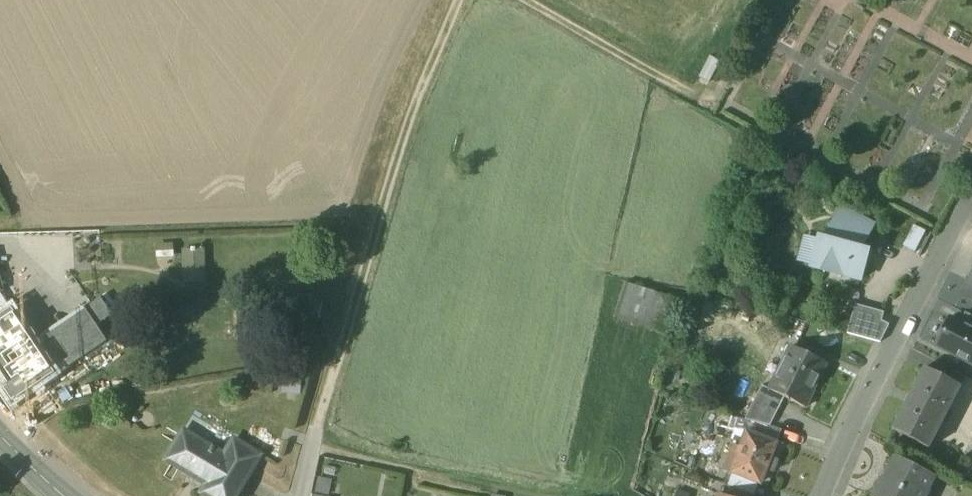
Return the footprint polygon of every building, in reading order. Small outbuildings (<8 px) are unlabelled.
[(699,77),(710,82),(720,61),(710,56),(699,77)] [(842,274),(862,279),(870,252),(861,250),(874,227),(845,211),(836,228),(830,225),(822,239),(818,238),(810,265),(825,269),(823,272),(825,273),(828,267),(840,273),(839,276),(841,277),(842,274)] [(915,253),(926,231),(914,224),(902,246),(915,253)] [(156,244),(156,259),(174,259),(174,244),(156,244)] [(182,250),(183,284),(206,283),(205,249),(182,250)] [(69,269),(12,309),(34,342),(85,308),(92,303),(69,269)] [(962,296),(971,301),(971,276),(962,296)] [(613,319),(667,336),(678,300),(624,283),(613,319)] [(11,310),(0,293),(0,316),(11,310)] [(92,303),(85,308),(97,325),(112,315),(100,297),(92,303)] [(847,333),(880,342),(889,324),(881,320),(884,312),(855,304),(847,333)] [(97,325),(85,308),(34,342),(12,309),(11,310),(0,316),(0,374),(18,400),(107,341),(97,325)] [(965,313),(959,323),(971,330),(971,316),(965,313)] [(971,364),(971,362),(971,330),(959,323),(950,319),(936,346),(971,364)] [(784,397),(805,407),(814,390),(812,390),(826,363),(792,346),(769,389),(769,390),(784,397)] [(893,430),(929,448),(960,387),(925,368),(893,430)] [(283,376),(281,393),(300,396),(302,379),(283,376)] [(751,421),(770,426),(784,397),(769,390),(769,389),(762,385),(745,419),(751,421)] [(746,434),(747,432),(751,421),(745,419),(731,415),(727,430),(746,434)] [(747,432),(776,444),(782,429),(770,426),(751,421),(747,432)] [(205,495),(237,495),(260,456),(234,440),(225,456),(183,431),(166,461),(207,485),(202,494),(205,495)] [(758,483),(761,484),(776,444),(747,432),(746,434),(739,451),(734,449),(726,469),(731,471),(731,472),(733,473),(758,483)] [(776,444),(761,484),(768,486),(784,446),(776,444)] [(927,477),(933,480),(934,478),(895,458),(883,481),(881,480),(873,495),(917,495),(927,477)] [(729,485),(754,494),(758,483),(733,473),(729,485)] [(314,495),(319,495),(328,495),(332,480),(318,477),(314,495)] [(933,480),(927,477),(917,495),(925,495),(933,480)] [(725,495),(753,495),(754,494),(729,485),(725,495)]
